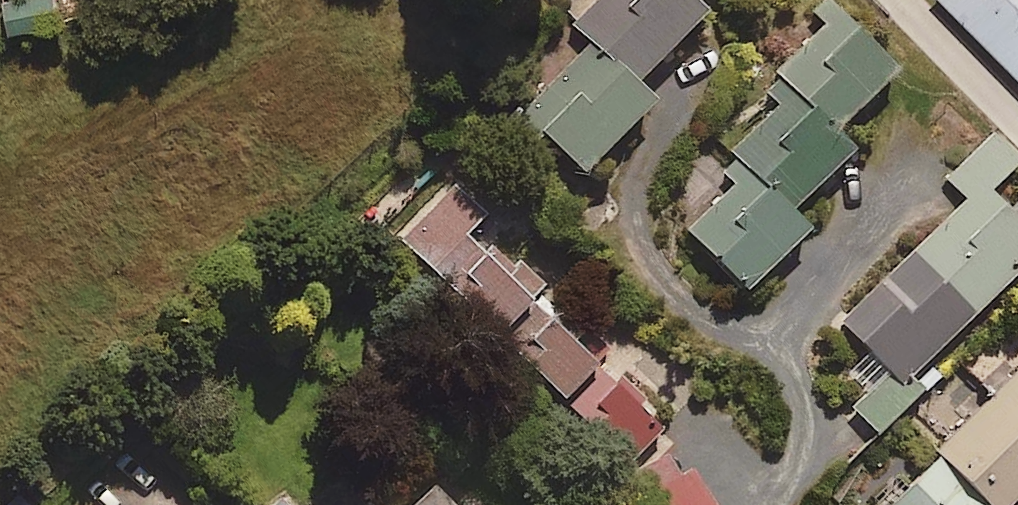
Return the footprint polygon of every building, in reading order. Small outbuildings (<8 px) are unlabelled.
[(8,26),(60,17),(57,0),(4,0),(8,26)] [(704,5),(699,0),(579,0),(484,96),(527,138),(542,123),(582,163),(652,91),(636,74),(704,5)] [(835,0),(813,0),(808,5),(822,20),(761,80),(778,97),(729,147),(746,164),(686,224),(745,283),(808,220),(791,203),(852,142),(834,124),(897,61),(835,0)] [(1017,71),(1017,0),(948,0),(1017,71)] [(995,129),(947,176),(965,195),(841,318),(868,345),(846,367),(866,388),(850,404),(877,430),(920,387),(908,374),(1017,264),(1017,213),(990,185),(1017,157),(1017,152),(995,129)] [(503,260),(465,225),(484,205),(449,172),(393,233),(494,325),(543,271),(516,247),(503,260)] [(599,355),(545,301),(507,338),(561,392),(599,355)] [(1017,491),(1017,350),(932,434),(939,441),(874,504),(1004,504),(1017,491)] [(663,426),(614,370),(570,409),(619,465),(663,426)] [(667,448),(638,472),(666,504),(715,504),(667,448)] [(428,465),(390,504),(470,504),(428,465)] [(16,495),(7,504),(27,504),(16,495)]
